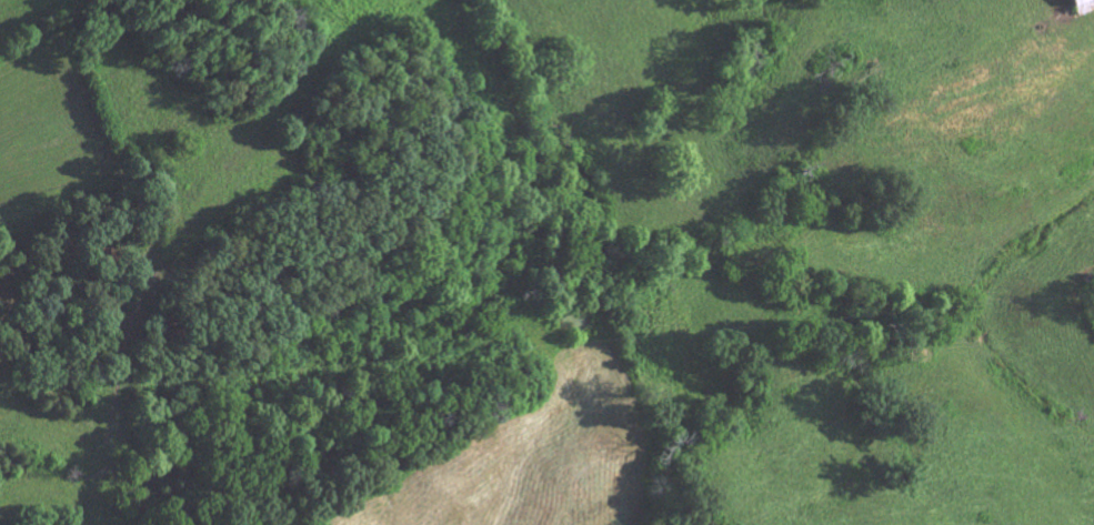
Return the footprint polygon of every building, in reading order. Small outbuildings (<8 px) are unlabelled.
[(1072,21),(1093,13),(1093,0),(1064,0),(1072,21)]
